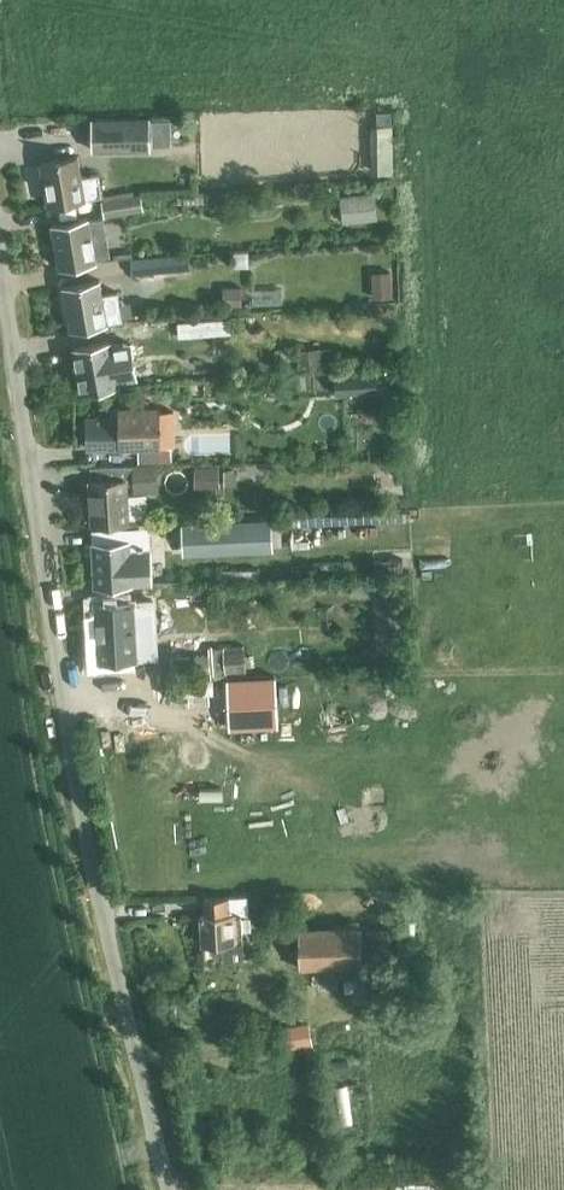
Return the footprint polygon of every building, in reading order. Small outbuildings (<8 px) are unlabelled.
[(150,116),(90,117),(91,150),(150,149),(150,116)] [(98,173),(81,176),(77,155),(40,161),(48,204),(101,195),(98,173)] [(339,195),(342,221),(377,217),(374,191),(339,195)] [(154,194),(141,197),(140,192),(101,200),(104,216),(144,209),(143,207),(156,204),(154,194)] [(52,224),(61,267),(96,260),(88,216),(52,224)] [(394,248),(376,249),(377,276),(395,276),(394,248)] [(131,257),(133,274),(192,268),(191,251),(131,257)] [(228,265),(229,282),(249,281),(248,264),(228,265)] [(118,290),(104,293),(101,278),(64,285),(72,329),(123,320),(118,290)] [(223,287),(224,307),(243,306),(241,286),(223,287)] [(109,341),(73,347),(81,392),(117,386),(117,382),(135,379),(129,341),(110,344),(109,341)] [(299,348),(300,370),(334,368),(332,346),(299,348)] [(377,367),(377,383),(401,383),(401,367),(377,367)] [(300,373),(302,394),(323,393),(322,372),(300,373)] [(377,391),(376,372),(336,374),(337,393),(377,391)] [(88,446),(161,446),(161,407),(119,407),(119,416),(88,416),(88,446)] [(133,478),(134,491),(159,490),(158,462),(133,463),(133,478)] [(91,481),(89,481),(91,527),(126,525),(125,517),(148,516),(147,493),(124,494),(123,479),(133,478),(133,463),(90,465),(91,481)] [(301,528),(316,524),(311,508),(297,512),(301,528)] [(271,519),(181,523),(183,553),(272,549),(271,519)] [(138,527),(91,528),(92,545),(93,586),(130,584),(147,584),(146,540),(139,541),(138,527)] [(424,568),(435,565),(430,543),(419,545),(424,568)] [(152,599),(95,601),(97,659),(145,657),(144,633),(154,632),(152,599)] [(227,677),(229,726),(277,724),(275,675),(227,677)] [(223,959),(243,958),(241,912),(248,912),(248,894),(204,897),(205,914),(200,914),(201,943),(222,942),(223,959)] [(390,926),(362,926),(362,923),(299,925),(300,946),(288,946),(289,964),(300,964),(300,966),(339,965),(340,978),(360,977),(359,964),(363,964),(363,954),(391,954),(390,926)] [(283,1025),(286,1048),(313,1043),(309,1021),(283,1025)] [(347,1082),(335,1084),(340,1121),(352,1119),(347,1082)] [(410,1177),(437,1177),(437,1161),(410,1162),(410,1177)]
